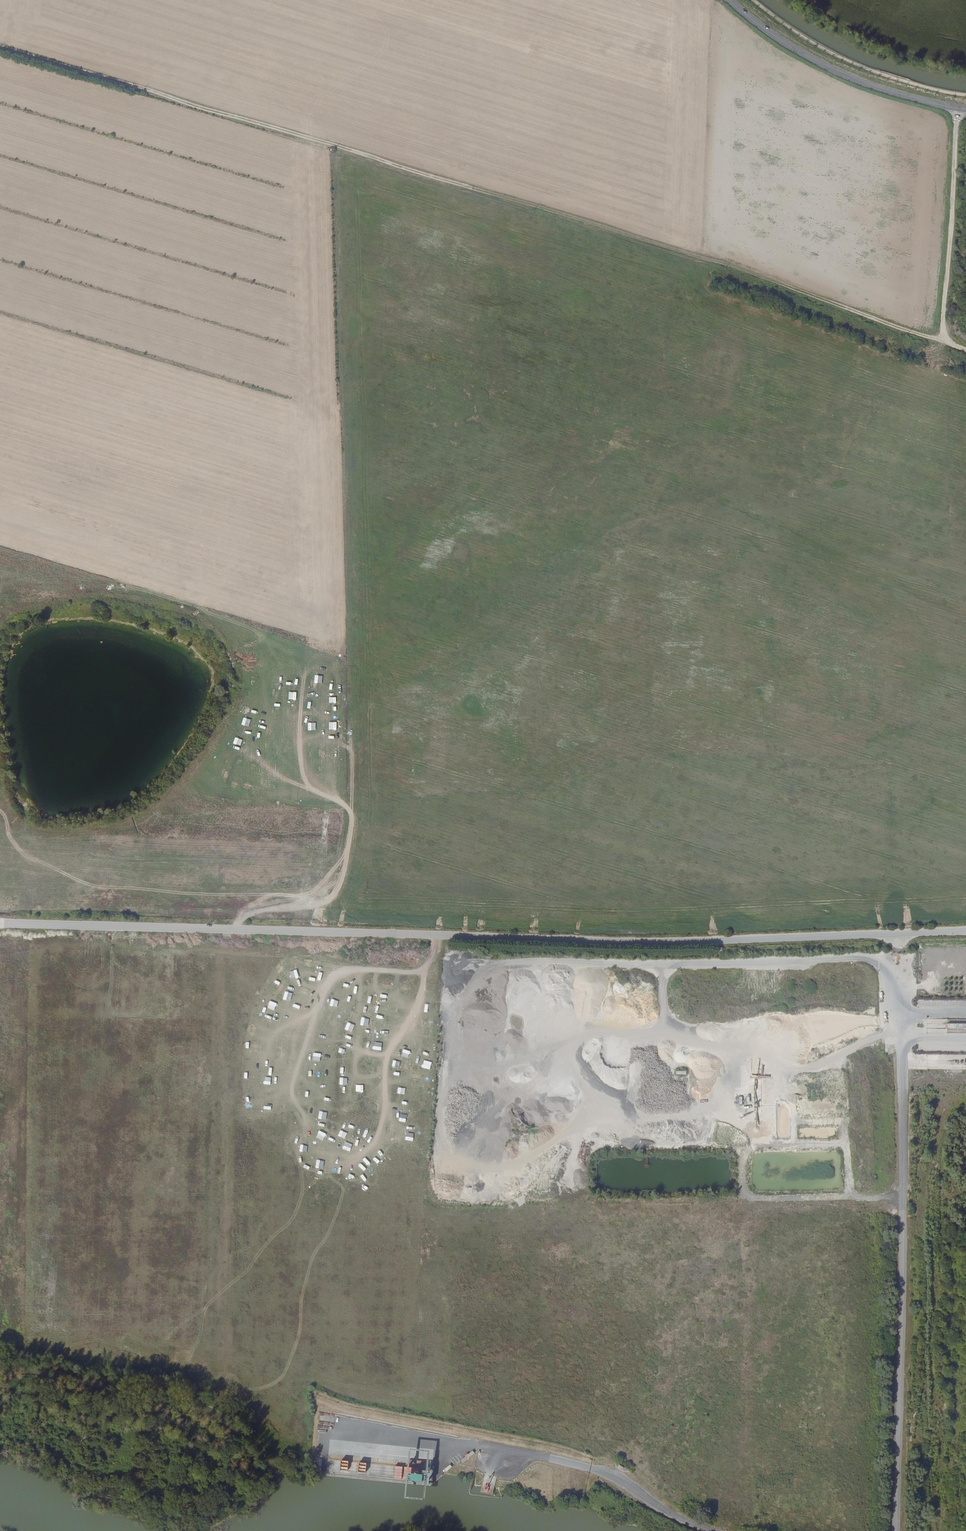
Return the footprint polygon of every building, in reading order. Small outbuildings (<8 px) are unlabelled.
[(965,1033),(965,1024),(947,1024),(947,1032),(965,1033)] [(719,1145),(728,1140),(723,1133),(715,1138),(719,1145)] [(472,1450),(461,1460),(463,1463),(474,1453),(472,1450)] [(367,1477),(383,1477),(383,1464),(368,1464),(367,1477)] [(394,1466),(384,1465),(382,1477),(392,1478),(401,1479),(403,1467),(394,1466)]
